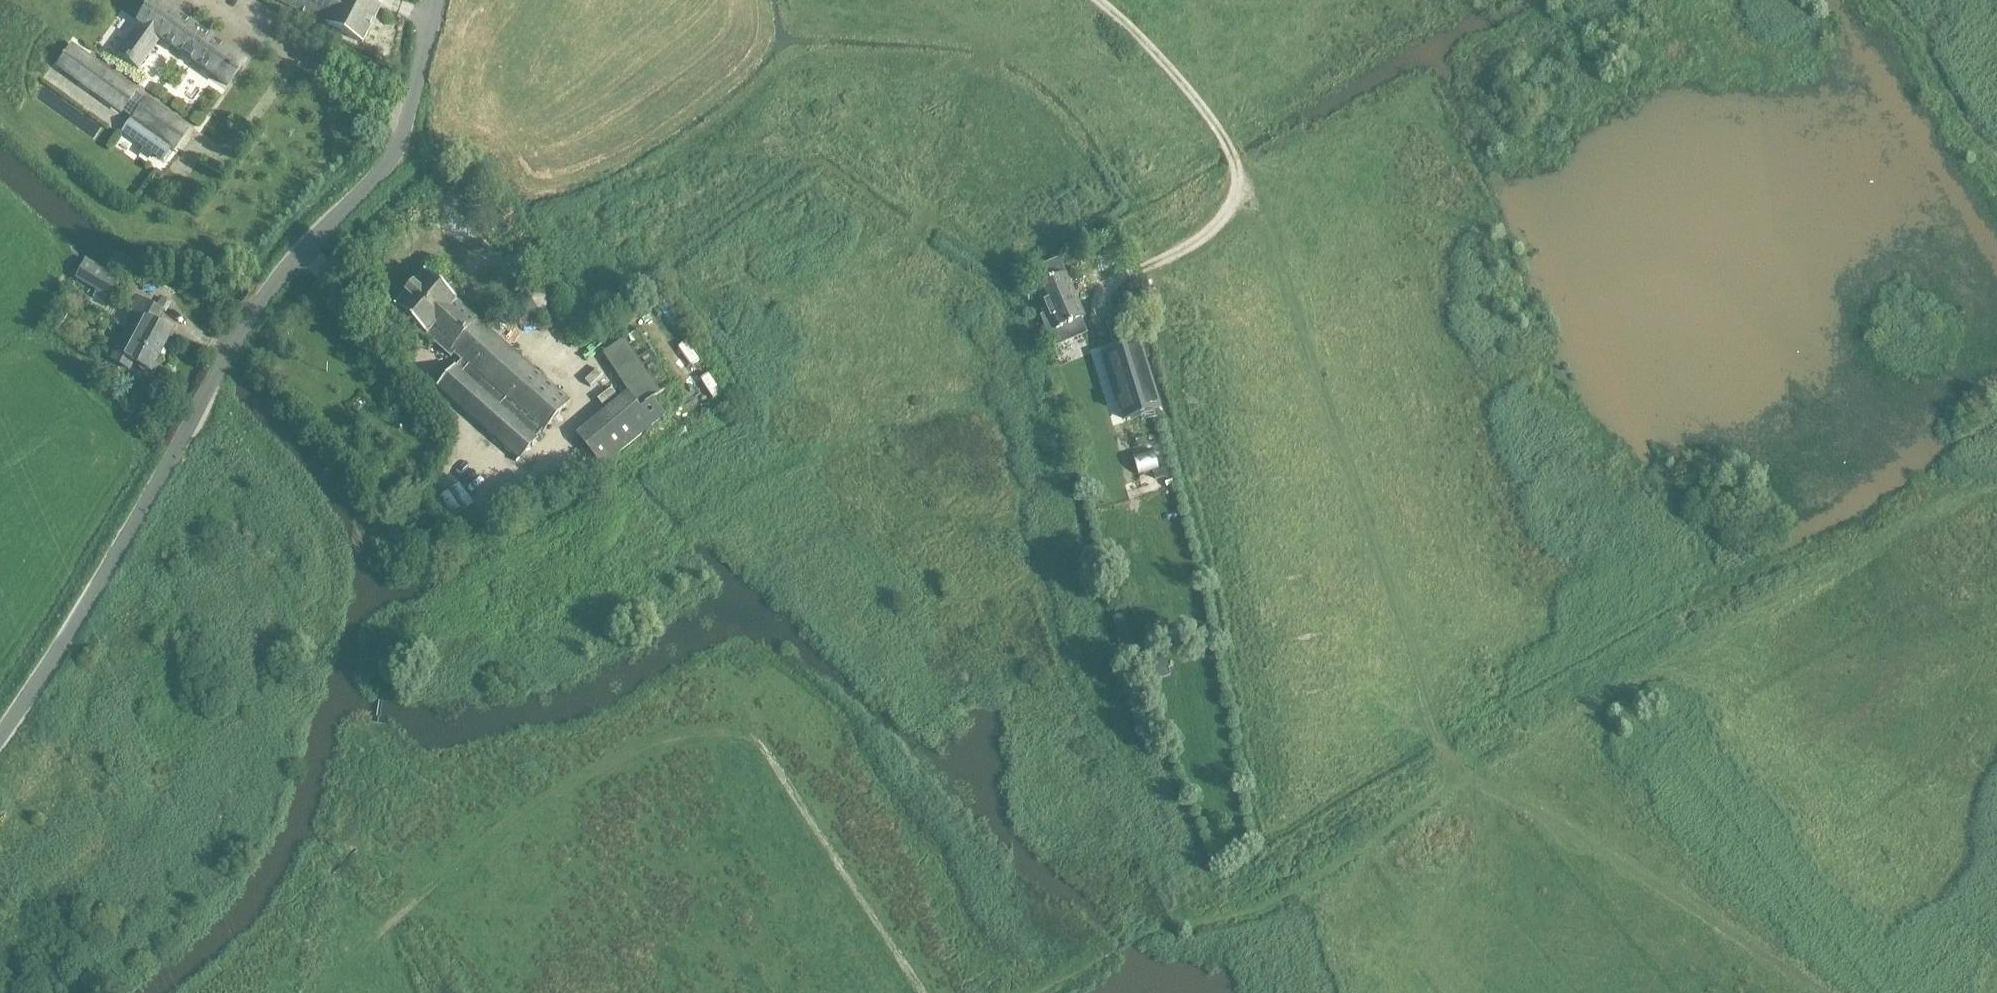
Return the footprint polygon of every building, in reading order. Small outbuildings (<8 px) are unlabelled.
[(116,55),(139,70),(161,39),(227,86),(244,62),(157,0),(155,0),(116,55)] [(380,7),(366,0),(276,0),(328,25),(362,42),(380,7)] [(123,132),(162,160),(172,146),(174,148),(188,130),(72,47),(58,65),(133,118),(123,132)] [(83,312),(100,280),(81,270),(64,302),(83,312)] [(1044,286),(1039,287),(1037,288),(1054,330),(1059,328),(1077,321),(1082,319),(1066,278),(1061,279),(1057,270),(1040,276),(1044,286)] [(511,416),(455,368),(437,388),(519,459),(537,439),(536,438),(540,433),(541,434),(569,401),(536,372),(425,275),(394,310),(450,359),(452,357),(516,411),(511,416)] [(157,326),(164,313),(136,298),(130,311),(145,319),(133,343),(123,338),(111,361),(131,371),(134,364),(141,368),(140,370),(153,376),(159,364),(157,363),(173,334),(157,326)] [(603,354),(623,386),(628,393),(578,435),(603,466),(664,415),(651,400),(673,386),(638,331),(603,354)] [(1139,342),(1103,354),(1124,420),(1160,409),(1139,342)]
